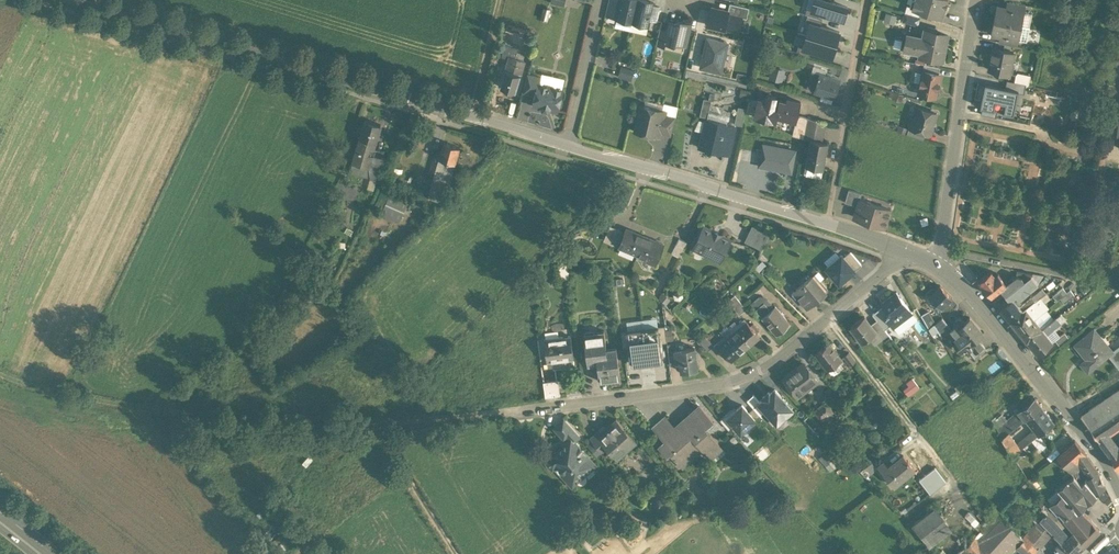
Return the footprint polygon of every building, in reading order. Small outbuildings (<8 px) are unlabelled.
[(605,15),(617,18),(621,0),(609,0),(605,15)] [(617,18),(632,22),(638,0),(621,0),(617,18)] [(644,0),(638,0),(632,22),(648,26),(650,18),(653,6),(653,2),(644,0)] [(812,10),(843,20),(847,7),(830,2),(823,0),(815,0),(812,10)] [(914,8),(921,11),(942,17),(947,0),(916,0),(914,8)] [(1024,4),(1008,1),(1007,8),(1023,11),(1024,4)] [(749,7),(730,3),(728,10),(728,11),(728,13),(742,16),(742,17),(746,18),(749,7)] [(914,8),(911,7),(912,7),(907,5),(905,13),(920,18),(921,11),(914,8)] [(660,7),(653,6),(650,18),(657,20),(660,7)] [(1023,11),(1007,8),(997,6),(995,20),(1020,25),(1023,11)] [(728,10),(711,7),(707,25),(738,32),(742,17),(742,16),(728,13),(728,11),(728,10)] [(806,15),(817,19),(819,13),(812,10),(808,9),(806,15)] [(887,12),(886,21),(897,22),(898,14),(887,12)] [(920,18),(905,13),(902,21),(917,25),(920,18)] [(806,22),(820,27),(822,20),(817,19),(808,16),(806,22)] [(675,22),(669,20),(666,31),(663,43),(674,45),(677,44),(685,46),(691,23),(678,20),(675,22)] [(1020,25),(995,20),(992,34),(1001,36),(1017,39),(1020,25)] [(810,24),(806,35),(835,44),(839,32),(820,27),(810,24)] [(936,30),(924,28),(922,37),(906,34),(903,50),(919,53),(918,56),(940,61),(943,61),(948,35),(936,33),(936,30)] [(663,43),(666,31),(660,29),(656,45),(663,46),(663,43)] [(832,56),(835,44),(806,35),(803,48),(811,50),(832,56)] [(1017,39),(1001,36),(1000,43),(1016,46),(1017,39)] [(728,43),(707,39),(701,67),(722,72),(728,43)] [(517,49),(505,45),(502,57),(509,59),(510,56),(522,60),(523,55),(516,53),(517,49)] [(809,57),(811,50),(803,48),(798,46),(796,53),(809,57)] [(1013,52),(993,48),(989,70),(1009,74),(1013,52)] [(522,60),(510,56),(509,59),(501,87),(515,92),(524,61),(522,60)] [(940,61),(926,58),(924,65),(925,65),(939,67),(940,61)] [(784,81),(788,69),(774,65),(770,77),(784,81)] [(939,67),(925,65),(924,71),(938,74),(939,68),(939,67)] [(634,71),(621,67),(618,77),(631,81),(634,71)] [(832,74),(827,72),(826,75),(820,74),(812,71),(806,88),(815,91),(815,92),(821,94),(833,97),(839,80),(831,77),(832,74)] [(924,71),(923,71),(918,92),(927,94),(926,95),(936,97),(940,74),(938,74),(924,71)] [(1030,75),(1017,72),(1015,75),(1014,82),(1026,84),(1028,84),(1030,75)] [(541,77),(527,74),(523,92),(536,95),(538,84),(539,84),(541,77)] [(1014,82),(1007,80),(1005,87),(1018,90),(1018,92),(1024,93),(1026,84),(1014,82)] [(1018,92),(1018,90),(1005,87),(985,83),(981,103),(995,106),(994,110),(997,111),(1013,114),(1018,92)] [(539,84),(538,84),(536,95),(533,105),(541,107),(543,109),(547,110),(549,108),(557,110),(562,89),(539,84)] [(833,97),(821,94),(819,100),(831,104),(833,97)] [(776,117),(778,104),(774,103),(776,97),(768,95),(766,101),(758,99),(758,100),(754,115),(754,117),(775,122),(776,117)] [(758,100),(749,98),(746,113),(754,115),(758,100)] [(708,100),(703,99),(700,116),(707,118),(711,101),(708,100)] [(778,104),(776,117),(785,119),(786,116),(796,118),(797,118),(797,115),(800,102),(787,99),(786,102),(779,100),(778,104)] [(650,108),(644,106),(640,109),(635,130),(656,135),(657,132),(661,114),(662,113),(652,111),(650,108)] [(746,108),(738,107),(734,124),(742,126),(746,108)] [(994,110),(982,107),(981,114),(996,117),(997,111),(994,110)] [(936,113),(919,108),(917,116),(914,117),(911,128),(926,133),(930,134),(936,113)] [(675,117),(661,114),(657,132),(671,135),(675,117)] [(808,118),(797,115),(797,118),(796,118),(792,136),(804,139),(808,118)] [(825,123),(808,118),(804,139),(810,140),(821,142),(825,123)] [(381,124),(365,120),(360,137),(375,142),(381,124)] [(734,127),(706,120),(700,147),(711,150),(714,148),(729,151),(734,127)] [(926,133),(911,128),(908,129),(906,135),(924,140),(926,133)] [(375,142),(360,137),(356,151),(371,156),(372,155),(375,142)] [(821,142),(810,140),(809,148),(826,151),(827,143),(821,142)] [(459,147),(443,143),(441,152),(438,151),(436,158),(439,159),(433,179),(448,184),(449,184),(456,160),(456,158),(459,147)] [(759,166),(791,172),(795,152),(763,145),(759,166)] [(826,151),(809,148),(805,165),(823,169),(826,151)] [(371,156),(356,151),(352,163),(368,167),(371,156)] [(368,167),(352,163),(349,172),(375,180),(385,159),(372,155),(371,156),(368,167)] [(823,169),(805,165),(804,174),(821,177),(823,169)] [(448,184),(433,179),(431,187),(443,191),(445,192),(448,184)] [(443,191),(431,187),(428,196),(440,200),(443,191)] [(861,194),(848,190),(844,202),(857,206),(859,200),(861,194)] [(408,199),(390,191),(380,214),(399,222),(408,199)] [(859,200),(857,206),(856,209),(859,210),(857,217),(864,220),(866,222),(872,224),(874,223),(885,226),(890,209),(859,200)] [(730,240),(704,227),(694,248),(706,254),(707,253),(713,256),(719,253),(722,249),(725,250),(730,240)] [(769,234),(754,227),(747,242),(762,250),(769,234)] [(618,229),(611,244),(619,247),(625,232),(618,229)] [(637,234),(627,230),(627,229),(626,229),(625,232),(619,247),(638,255),(645,237),(637,233),(637,234)] [(654,241),(645,237),(638,255),(647,259),(648,257),(656,261),(663,244),(654,240),(654,241)] [(679,238),(672,254),(679,257),(687,242),(679,238)] [(851,253),(844,258),(854,271),(861,265),(851,253)] [(569,255),(560,256),(561,278),(570,277),(569,255)] [(825,268),(839,284),(854,271),(844,258),(841,255),(825,268)] [(785,282),(769,265),(762,271),(778,288),(785,282)] [(995,276),(991,271),(978,281),(982,285),(982,286),(990,297),(1000,289),(1005,296),(1024,281),(1021,277),(1016,275),(1006,284),(997,273),(995,276)] [(1024,281),(1005,296),(1009,301),(1000,309),(1010,321),(1022,310),(1020,307),(1017,304),(1020,301),(1019,299),(1037,283),(1031,275),(1024,281)] [(812,277),(796,290),(800,296),(797,298),(807,309),(828,291),(820,282),(818,284),(812,277)] [(940,286),(929,296),(933,300),(931,302),(935,307),(939,311),(952,299),(940,286)] [(1062,287),(1052,295),(1056,300),(1060,298),(1066,292),(1062,287)] [(1042,288),(1031,298),(1034,301),(1039,298),(1046,293),(1042,288)] [(1066,292),(1060,298),(1064,303),(1074,295),(1070,290),(1066,292)] [(912,313),(896,293),(882,304),(890,315),(886,318),(893,328),(912,313)] [(746,309),(735,296),(728,302),(739,315),(746,309)] [(1031,298),(1022,305),(1020,307),(1022,310),(1025,308),(1034,301),(1031,298)] [(1034,301),(1025,308),(1033,319),(1039,315),(1045,310),(1047,308),(1039,298),(1034,301)] [(763,302),(755,310),(776,335),(789,324),(775,307),(770,311),(763,302)] [(1022,310),(1010,321),(1018,331),(1033,319),(1025,308),(1022,310)] [(1045,310),(1039,315),(1044,321),(1050,316),(1045,310)] [(935,323),(928,311),(921,315),(929,329),(934,325),(935,323)] [(1039,315),(1033,319),(1041,328),(1046,324),(1044,321),(1039,315)] [(1050,316),(1044,321),(1046,324),(1053,320),(1050,316)] [(1046,324),(1041,328),(1045,333),(1049,331),(1050,332),(1060,323),(1056,317),(1053,320),(1046,324)] [(864,318),(849,329),(861,344),(869,338),(875,333),(876,333),(870,325),(864,318)] [(935,323),(934,325),(937,331),(940,334),(946,331),(942,326),(945,323),(941,318),(935,323)] [(969,319),(958,328),(956,326),(951,330),(955,335),(953,337),(957,341),(954,343),(960,350),(976,338),(981,334),(969,319)] [(1033,319),(1018,331),(1026,341),(1041,328),(1033,319)] [(888,335),(876,320),(870,325),(876,333),(875,333),(881,340),(888,335)] [(750,326),(747,322),(732,334),(745,349),(759,337),(755,332),(758,330),(752,324),(750,326)] [(937,331),(934,325),(929,329),(932,334),(937,331)] [(660,344),(659,327),(628,331),(630,347),(632,366),(663,362),(660,344)] [(665,327),(659,327),(660,344),(667,343),(665,327)] [(1041,328),(1026,341),(1037,355),(1052,342),(1045,333),(1041,328)] [(1112,351),(1093,329),(1075,344),(1086,358),(1081,363),(1087,371),(1106,356),(1108,354),(1112,351)] [(616,347),(606,349),(604,331),(583,333),(587,365),(597,364),(599,382),(620,379),(616,347)] [(623,348),(630,347),(628,331),(621,332),(623,348)] [(875,333),(869,338),(874,345),(881,340),(875,333)] [(1064,333),(1055,340),(1058,345),(1068,338),(1064,333)] [(732,334),(718,346),(722,350),(719,352),(725,358),(727,356),(731,361),(745,349),(732,334)] [(571,335),(544,339),(546,351),(551,351),(553,369),(575,366),(571,335)] [(713,346),(703,336),(698,341),(708,351),(713,346)] [(981,345),(976,338),(969,344),(974,350),(981,345)] [(674,349),(674,344),(667,345),(669,365),(676,364),(675,354),(675,349),(674,349)] [(829,344),(815,355),(827,370),(842,359),(829,344)] [(981,345),(974,350),(969,344),(964,348),(974,360),(986,351),(981,345)] [(1112,351),(1108,354),(1118,368),(1118,345),(1112,351)] [(695,348),(683,350),(683,353),(675,354),(676,364),(680,364),(681,372),(697,370),(695,348)] [(855,361),(849,353),(844,357),(850,365),(855,361)] [(803,364),(784,379),(798,396),(817,381),(803,364)] [(910,396),(922,387),(914,377),(903,386),(910,396)] [(558,381),(543,382),(545,399),(560,396),(558,381)] [(764,399),(760,403),(766,410),(778,423),(793,410),(775,390),(770,394),(769,393),(763,398),(764,399)] [(1080,416),(1097,439),(1105,434),(1107,436),(1109,435),(1118,428),(1118,390),(1080,416)] [(760,415),(766,410),(760,403),(753,396),(747,401),(754,409),(760,415)] [(1028,404),(1026,401),(1022,405),(1024,408),(1017,413),(1019,415),(1008,424),(1007,425),(1012,430),(1025,419),(1040,407),(1034,399),(1028,404)] [(826,403),(814,411),(821,421),(833,412),(826,403)] [(731,411),(720,421),(729,430),(733,426),(740,434),(755,420),(749,413),(742,406),(733,414),(731,411)] [(699,407),(674,430),(664,419),(653,430),(665,444),(660,449),(667,457),(670,454),(682,467),(702,450),(710,459),(723,448),(707,431),(705,433),(703,431),(713,422),(699,407)] [(1040,407),(1025,419),(1034,431),(1016,445),(1020,450),(1023,448),(1032,441),(1039,436),(1054,423),(1040,407)] [(754,409),(749,413),(755,420),(762,428),(768,424),(760,415),(754,409)] [(1008,424),(1001,416),(992,423),(1001,439),(1008,433),(1012,430),(1007,425),(1008,424)] [(579,437),(564,420),(554,429),(563,439),(567,436),(570,440),(571,438),(574,442),(579,437)] [(616,420),(604,431),(605,432),(601,436),(600,436),(609,446),(606,448),(613,456),(623,448),(625,451),(635,442),(616,420)] [(601,436),(597,432),(590,439),(602,453),(606,448),(609,446),(600,436),(601,436)] [(1013,441),(1008,433),(1001,439),(1012,457),(1014,456),(1020,450),(1016,445),(1013,441)] [(1105,434),(1097,439),(1105,449),(1112,443),(1109,439),(1109,438),(1107,436),(1105,434)] [(1043,441),(1039,436),(1032,441),(1036,446),(1043,441)] [(574,442),(571,438),(570,440),(545,462),(550,468),(555,464),(557,467),(557,469),(558,471),(560,473),(562,473),(564,473),(566,472),(569,475),(565,479),(571,485),(577,479),(577,478),(577,476),(578,475),(580,474),(582,474),(583,474),(584,475),(595,466),(584,454),(584,453),(574,442)] [(1093,465),(1085,454),(1075,442),(1067,448),(1078,461),(1081,466),(1082,466),(1086,471),(1093,465)] [(1112,443),(1105,449),(1110,457),(1118,451),(1112,443)] [(1027,454),(1023,448),(1020,450),(1014,456),(1018,461),(1027,454)] [(1078,461),(1067,448),(1057,457),(1067,469),(1073,476),(1081,484),(1085,481),(1085,480),(1086,479),(1085,477),(1079,471),(1078,472),(1072,465),(1078,461)] [(1110,457),(1117,470),(1118,469),(1118,451),(1110,457)] [(819,459),(830,471),(837,465),(826,453),(819,459)] [(903,456),(888,467),(884,462),(878,467),(893,485),(914,468),(908,460),(907,461),(903,456)] [(871,463),(860,472),(865,477),(876,469),(871,463)] [(1093,465),(1086,471),(1090,476),(1097,471),(1093,465)] [(930,494),(946,482),(934,468),(919,480),(930,494)] [(1086,479),(1085,480),(1089,485),(1096,494),(1105,488),(1097,471),(1090,476),(1086,479)] [(1081,484),(1073,476),(1057,490),(1062,495),(1072,506),(1074,505),(1073,504),(1087,492),(1084,489),(1089,485),(1085,481),(1081,484)] [(911,477),(902,485),(907,491),(917,483),(911,477)] [(1089,485),(1084,489),(1087,492),(1073,504),(1074,505),(1072,506),(1075,509),(1076,508),(1079,511),(1097,495),(1096,494),(1089,485)] [(786,494),(781,499),(787,505),(795,505),(786,494)] [(1072,506),(1062,495),(1050,507),(1052,509),(1057,515),(1058,514),(1061,517),(1064,521),(1075,509),(1072,506)] [(980,528),(985,522),(981,518),(984,514),(976,506),(967,515),(980,528)] [(951,528),(934,507),(912,525),(928,546),(951,528)] [(1079,511),(1076,508),(1075,509),(1064,521),(1073,531),(1072,532),(1073,533),(1085,546),(1099,531),(1079,511)] [(1057,515),(1052,509),(1046,516),(1054,524),(1061,517),(1058,514),(1057,515)] [(964,549),(971,553),(1011,553),(1017,547),(1023,539),(998,511),(964,549)] [(1046,516),(1042,520),(1041,519),(1039,521),(1045,527),(1051,533),(1061,544),(1066,548),(1072,553),(1076,553),(1085,546),(1073,533),(1067,538),(1054,524),(1046,516)] [(1039,521),(1034,525),(1035,526),(1035,525),(1042,531),(1045,527),(1039,521)] [(1024,539),(1023,539),(1017,547),(1025,553),(1033,553),(1037,550),(1030,545),(1042,531),(1035,525),(1035,526),(1024,539)] [(1042,531),(1030,545),(1037,550),(1051,533),(1045,527),(1042,531)] [(1061,544),(1056,550),(1059,553),(1072,553),(1066,548),(1061,544)]
